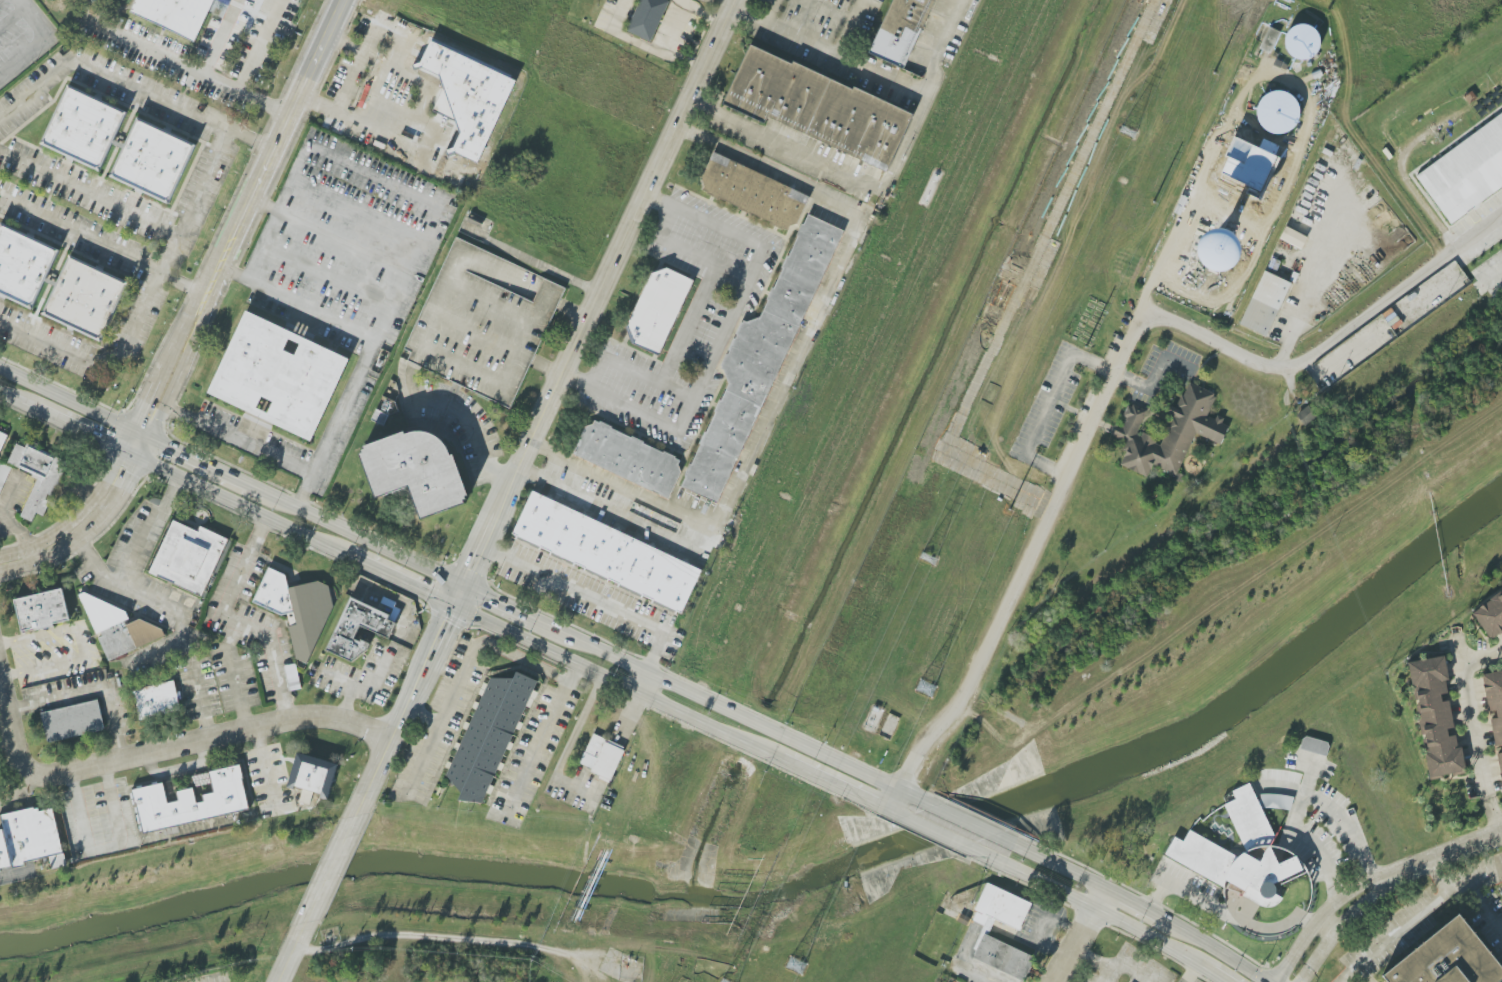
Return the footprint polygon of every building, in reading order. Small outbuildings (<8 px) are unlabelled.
[(68,10),(65,0),(96,0),(68,10)] [(129,10),(190,38),(208,0),(134,0),(129,10)] [(624,30),(648,41),(666,2),(661,0),(637,0),(624,30)] [(864,54),(896,69),(929,0),(889,0),(864,54)] [(1324,49),(1308,20),(1281,35),(1297,64),(1324,49)] [(1281,32),(1269,27),(1260,49),(1271,53),(1281,32)] [(458,122),(446,150),(477,164),(514,81),(425,40),(414,66),(442,79),(448,81),(461,116),(458,122)] [(745,45),(717,103),(758,122),(762,114),(882,171),(909,114),(848,85),(846,88),(788,61),(786,64),(745,45)] [(442,79),(429,109),(458,122),(461,116),(448,81),(442,79)] [(67,86),(42,141),(95,166),(120,111),(67,86)] [(1298,132),(1298,94),(1258,94),(1258,132),(1298,132)] [(1447,222),(1501,185),(1501,113),(1414,172),(1447,222)] [(135,120),(110,175),(163,200),(188,145),(135,120)] [(1259,147),(1263,139),(1240,128),(1236,137),(1259,147)] [(1238,183),(1274,198),(1289,162),(1253,146),(1238,183)] [(710,153),(694,188),(790,232),(806,196),(710,153)] [(807,216),(760,318),(738,325),(720,368),(726,385),(680,486),(714,504),(842,229),(807,216)] [(25,301),(50,247),(0,223),(0,289),(25,301)] [(1307,237),(1285,227),(1280,239),(1301,250),(1307,237)] [(1200,271),(1239,269),(1238,233),(1198,235),(1200,271)] [(455,239),(399,358),(505,407),(560,288),(455,239)] [(68,257),(43,311),(96,336),(121,282),(68,257)] [(664,268),(647,274),(625,324),(629,342),(656,354),(690,279),(664,268)] [(1240,326),(1267,337),(1290,283),(1263,271),(1240,326)] [(244,310),(205,391),(307,439),(346,359),(244,310)] [(1194,433),(1221,444),(1230,424),(1208,415),(1216,394),(1186,382),(1172,417),(1161,442),(1137,432),(1147,411),(1129,404),(1120,426),(1118,425),(1113,436),(1129,443),(1120,466),(1147,477),(1152,465),(1177,475),(1194,433)] [(1317,416),(1308,405),(1296,415),(1305,426),(1317,416)] [(570,453),(586,418),(682,461),(666,496),(570,453)] [(351,446),(369,498),(403,485),(414,517),(463,498),(448,453),(442,454),(437,441),(425,432),(411,429),(399,433),(397,428),(351,446)] [(8,436),(0,452),(0,432),(8,436)] [(7,462),(16,444),(25,448),(27,443),(56,456),(68,461),(52,497),(47,495),(45,499),(49,501),(43,516),(36,512),(31,521),(20,517),(39,477),(7,462)] [(11,468),(0,463),(0,464),(0,493),(11,468)] [(529,491),(508,536),(677,616),(698,570),(529,491)] [(201,597),(149,573),(173,520),(199,532),(201,526),(228,539),(201,597)] [(253,602),(269,567),(286,575),(289,588),(317,581),(334,590),(336,599),(306,665),(295,659),(286,618),(253,602)] [(21,632),(15,600),(62,588),(69,619),(53,624),(54,626),(39,630),(38,628),(21,632)] [(1490,640),(1501,631),(1501,589),(1470,611),(1490,640)] [(78,595),(84,592),(126,612),(129,619),(126,621),(127,624),(140,619),(162,629),(165,636),(108,661),(98,638),(102,635),(100,632),(96,634),(78,595)] [(370,644),(367,650),(352,662),(326,650),(351,597),(390,615),(388,620),(396,623),(389,639),(360,626),(354,638),(360,642),(361,640),(370,644)] [(1429,779),(1465,773),(1458,735),(1448,737),(1447,729),(1454,728),(1449,701),(1442,703),(1440,694),(1450,693),(1444,656),(1410,662),(1429,779)] [(284,666),(295,664),(301,689),(290,691),(284,666)] [(1482,674),(1488,712),(1496,711),(1497,718),(1490,719),(1495,750),(1497,750),(1501,787),(1501,671),(1482,674)] [(484,808),(535,680),(518,673),(514,684),(489,674),(446,781),(466,789),(462,799),(484,808)] [(180,711),(138,721),(131,690),(173,680),(176,692),(180,691),(181,699),(178,700),(180,711)] [(40,713),(98,700),(105,730),(48,744),(40,713)] [(610,781),(591,772),(592,768),(579,763),(593,733),(624,748),(624,750),(610,781)] [(1326,757),(1330,743),(1303,736),(1299,749),(1326,757)] [(327,799),(320,798),(321,794),(313,792),(309,805),(299,802),(302,789),(294,786),(294,789),(287,787),(297,752),(338,764),(327,799)] [(144,834),(133,790),(163,783),(167,803),(178,801),(177,792),(192,788),(196,804),(204,802),(203,796),(214,793),(209,772),(240,765),(242,778),(241,778),(249,809),(144,834)] [(1274,837),(1269,846),(1267,846),(1265,846),(1262,846),(1259,847),(1256,848),(1253,849),(1250,850),(1248,851),(1246,851),(1224,805),(1236,800),(1232,791),(1249,783),(1274,837)] [(11,866),(0,869),(0,830),(3,825),(1,815),(34,807),(34,809),(38,808),(39,812),(52,809),(63,854),(11,866)] [(1237,858),(1235,860),(1234,862),(1232,864),(1230,867),(1229,870),(1228,872),(1227,875),(1227,877),(1226,879),(1226,881),(1225,884),(1224,886),(1225,887),(1164,854),(1174,837),(1183,842),(1189,830),(1237,858)] [(1275,894),(1276,893),(1276,891),(1276,889),(1276,887),(1275,886),(1274,885),(1302,870),(1296,856),(1278,864),(1269,846),(1260,862),(1244,853),(1242,854),(1240,855),(1239,856),(1237,858),(1235,860),(1234,862),(1232,864),(1230,867),(1229,870),(1228,872),(1227,875),(1227,877),(1226,879),(1226,881),(1244,891),(1242,895),(1261,906),(1264,907),(1266,908),(1268,908),(1270,907),(1273,907),(1275,906),(1277,905),(1279,903),(1280,902),(1281,900),(1282,898),(1275,894)] [(1020,931),(974,910),(987,883),(1032,903),(1020,931)] [(1459,914),(1501,970),(1501,980),(1499,981),(1386,981),(1381,976),(1459,914)] [(1023,981),(973,958),(984,934),(1034,957),(1023,981)]
